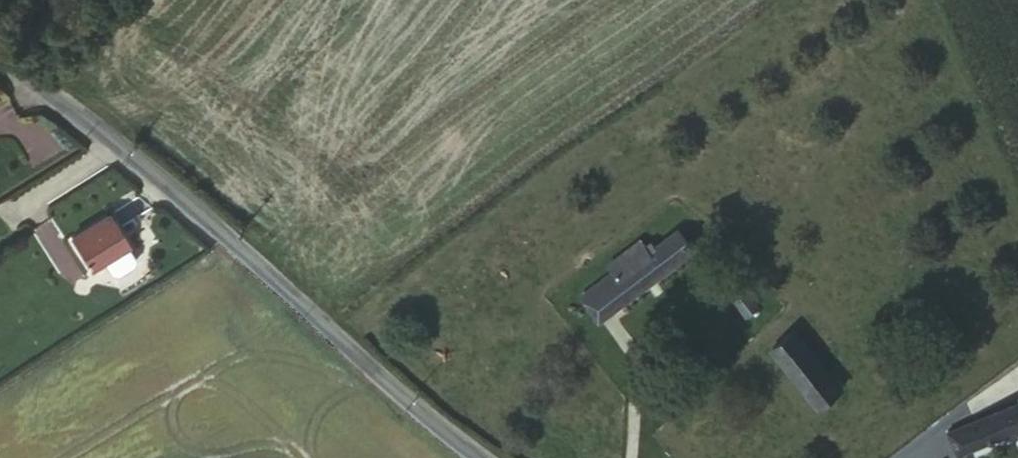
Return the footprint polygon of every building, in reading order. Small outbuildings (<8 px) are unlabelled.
[(613,262),(584,284),(603,309),(690,241),(676,223),(657,238),(649,243),(644,238),(613,262)] [(607,255),(613,262),(644,238),(649,243),(657,238),(653,231),(647,236),(642,228),(607,255)] [(122,265),(123,264),(105,233),(67,257),(85,288),(98,280),(106,292),(112,293),(128,284),(130,277),(122,265)] [(12,308),(0,289),(0,316),(12,308)] [(752,305),(740,289),(726,299),(738,315),(752,305)] [(831,388),(787,329),(769,342),(813,402),(831,388)] [(1014,397),(939,427),(949,454),(1017,427),(1017,406),(1014,397)]
